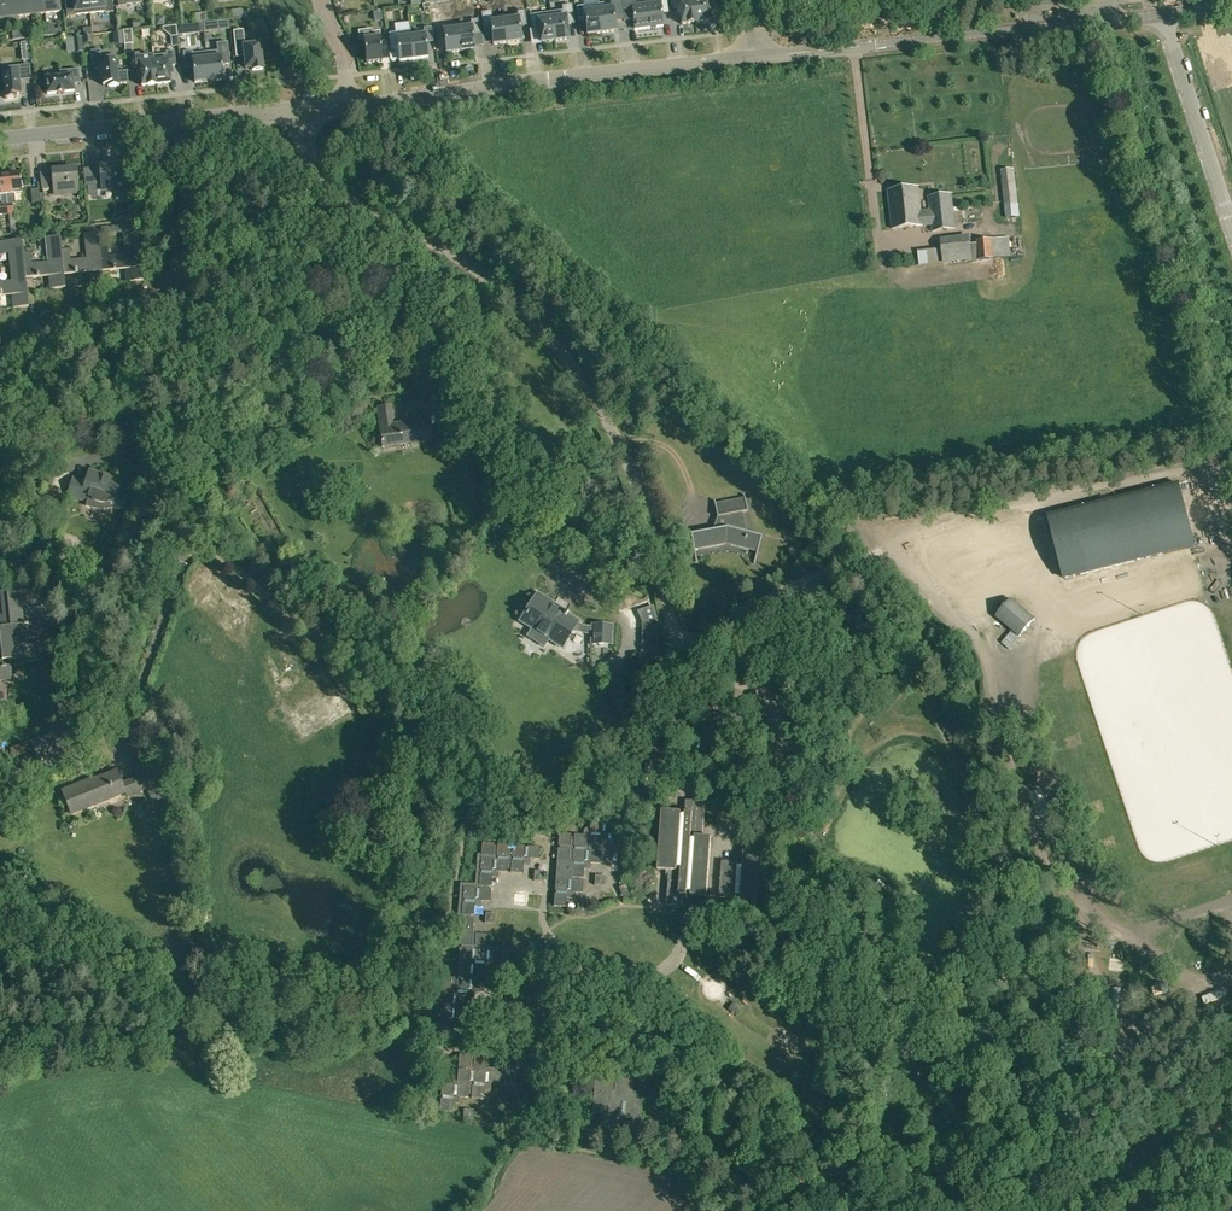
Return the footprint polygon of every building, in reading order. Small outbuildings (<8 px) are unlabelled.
[(5,22),(5,21),(5,18),(18,16),(16,0),(2,0),(5,22)] [(32,15),(30,0),(16,0),(18,16),(32,15)] [(45,13),(44,0),(30,0),(32,15),(45,13)] [(45,13),(60,12),(58,0),(44,0),(45,13)] [(90,13),(89,0),(73,0),(73,1),(65,2),(67,17),(75,16),(75,15),(90,13)] [(90,13),(105,12),(105,13),(113,12),(112,0),(89,0),(90,13)] [(649,28),(645,0),(642,0),(624,2),(626,17),(633,16),(634,30),(649,28)] [(649,28),(663,26),(661,14),(668,13),(667,0),(645,0),(649,28)] [(696,22),(693,0),(671,0),(673,8),(679,7),(681,24),(696,22)] [(696,22),(710,20),(709,11),(712,10),(711,3),(714,3),(714,0),(693,0),(696,22)] [(598,4),(598,7),(601,33),(616,31),(614,16),(621,15),(619,1),(598,4)] [(551,12),(555,41),(569,39),(567,24),(574,23),(572,5),(562,6),(563,10),(551,12)] [(587,34),(601,33),(598,7),(584,9),(584,6),(576,7),(578,21),(585,20),(587,34)] [(507,43),(504,17),(492,18),(491,11),(481,12),(484,31),(491,30),(493,44),(507,43)] [(504,17),(507,43),(521,41),(520,26),(526,25),(525,11),(517,12),(518,15),(504,17)] [(206,12),(195,14),(196,22),(207,21),(206,12)] [(382,19),(381,12),(374,13),(375,20),(382,19)] [(555,41),(551,12),(530,15),(532,29),(539,28),(540,43),(555,41)] [(457,25),(460,51),(475,49),(473,35),(480,34),(478,19),(471,20),(471,23),(457,25)] [(205,32),(215,31),(214,22),(204,23),(205,32)] [(193,34),(192,24),(176,26),(177,35),(193,34)] [(460,51),(457,25),(443,27),(446,53),(460,51)] [(245,42),(243,30),(233,31),(236,57),(245,56),(246,68),(252,68),(252,71),(263,69),(260,44),(258,44),(258,41),(245,42)] [(410,33),(411,33),(411,30),(389,33),(391,47),(398,47),(399,61),(414,59),(410,33)] [(365,39),(367,63),(383,61),(381,38),(382,38),(381,31),(374,32),(374,38),(365,39)] [(410,33),(414,59),(428,57),(425,31),(411,33),(410,33)] [(82,38),(73,39),(75,53),(75,54),(83,53),(82,38)] [(217,51),(206,52),(209,81),(223,79),(222,65),(230,64),(228,42),(217,43),(217,51)] [(119,84),(128,83),(127,71),(118,72),(116,55),(101,57),(100,50),(91,51),(93,70),(98,69),(99,77),(102,77),(103,85),(108,85),(108,87),(119,86),(119,84)] [(153,56),(156,84),(170,83),(169,74),(172,74),(171,66),(176,65),(174,51),(166,52),(166,54),(153,56)] [(209,81),(206,52),(193,54),(192,51),(183,52),(185,69),(193,68),(193,69),(194,74),(195,83),(209,81)] [(22,54),(22,61),(32,60),(31,53),(22,54)] [(156,84),(153,56),(139,57),(139,55),(131,56),(133,70),(137,70),(138,78),(141,77),(142,86),(156,84)] [(16,95),(21,95),(19,81),(31,79),(30,65),(2,68),(5,99),(16,98),(16,95)] [(47,94),(74,91),(73,84),(80,83),(79,69),(59,71),(60,77),(45,78),(47,94)] [(126,188),(123,163),(99,165),(100,167),(83,168),(85,185),(97,184),(96,177),(101,176),(102,190),(126,188)] [(78,192),(75,168),(52,170),(52,172),(40,173),(42,190),(49,189),(48,182),(53,181),(54,195),(78,192)] [(1013,168),(1001,170),(1006,218),(1019,216),(1013,168)] [(15,219),(14,212),(12,193),(22,192),(20,173),(4,175),(9,213),(9,219),(15,219)] [(9,213),(4,175),(0,175),(0,194),(2,194),(3,203),(0,204),(0,214),(9,213)] [(930,208),(921,209),(918,186),(889,190),(893,229),(932,224),(933,231),(955,229),(951,193),(929,196),(930,208)] [(40,201),(39,194),(39,188),(30,189),(31,202),(40,201)] [(107,246),(99,247),(102,271),(126,269),(127,281),(142,280),(137,228),(123,230),(126,256),(108,258),(107,246)] [(61,250),(63,275),(88,272),(89,285),(103,283),(102,271),(99,247),(98,232),(85,233),(88,260),(70,261),(69,249),(61,250)] [(30,253),(22,254),(25,278),(50,276),(51,288),(64,287),(63,275),(61,250),(60,235),(47,237),(49,263),(31,265),(30,253)] [(27,290),(25,278),(22,254),(21,238),(0,240),(0,251),(9,251),(12,282),(0,283),(0,295),(12,294),(14,307),(28,306),(27,290)] [(977,243),(971,243),(973,260),(988,258),(993,257),(991,238),(977,240),(977,243)] [(941,246),(918,249),(920,264),(920,266),(933,264),(943,263),(941,246)] [(364,453),(433,422),(425,405),(357,436),(364,453)] [(87,501),(86,504),(89,504),(92,505),(94,506),(96,506),(99,506),(101,506),(104,506),(107,506),(110,505),(110,506),(123,509),(127,496),(117,493),(120,481),(88,472),(85,481),(72,477),(67,494),(87,501)] [(1178,482),(1047,515),(1063,579),(1065,578),(1127,563),(1194,546),(1178,482)] [(714,500),(717,517),(724,516),(726,527),(721,528),(691,533),(696,561),(697,561),(694,548),(726,542),(757,550),(754,563),(761,536),(747,532),(743,512),(748,511),(744,494),(744,499),(716,505),(715,500),(714,500)] [(812,532),(801,524),(796,531),(808,539),(812,532)] [(799,545),(790,550),(796,565),(806,561),(799,545)] [(8,605),(9,614),(10,625),(22,624),(20,604),(40,601),(39,589),(1,593),(2,605),(8,605)] [(538,592),(519,621),(531,628),(526,636),(544,647),(549,639),(562,648),(574,629),(578,623),(578,622),(564,613),(552,605),(554,602),(538,592)] [(1011,599),(996,616),(1020,637),(1035,620),(1011,599)] [(2,659),(14,658),(16,657),(14,639),(49,636),(47,621),(31,623),(25,624),(22,624),(10,625),(0,626),(0,643),(2,659)] [(591,624),(591,634),(591,645),(612,645),(613,624),(591,624)] [(658,652),(658,638),(642,638),(642,652),(658,652)] [(249,681),(249,701),(276,701),(276,704),(277,704),(277,701),(284,701),(284,704),(285,704),(285,703),(287,703),(287,715),(293,715),(303,715),(303,720),(301,720),(301,730),(301,739),(309,739),(309,743),(312,743),(312,737),(317,737),(317,730),(323,730),(323,729),(321,729),(321,724),(323,724),(328,724),(328,684),(318,684),(318,672),(299,672),(299,668),(285,668),(285,665),(284,665),(284,668),(278,668),(278,665),(276,665),(276,672),(262,672),(262,681),(249,681)] [(9,666),(0,666),(0,681),(10,680),(9,666)] [(23,666),(15,667),(15,675),(23,674),(23,666)] [(671,709),(670,726),(680,727),(681,710),(671,709)] [(14,759),(34,750),(38,760),(78,745),(77,741),(72,730),(70,725),(30,741),(15,747),(10,748),(14,759)] [(69,788),(61,791),(63,796),(72,816),(104,801),(136,788),(142,803),(146,812),(169,802),(170,804),(171,804),(147,748),(146,749),(147,751),(126,760),(130,769),(121,773),(118,766),(109,770),(108,770),(104,771),(103,768),(92,773),(91,770),(90,770),(93,777),(83,782),(86,789),(77,793),(74,786),(69,788)] [(771,765),(770,787),(784,788),(786,766),(771,765)] [(753,767),(745,766),(744,776),(752,777),(753,767)] [(20,798),(14,800),(17,808),(23,805),(20,798)] [(662,810),(661,822),(658,870),(670,870),(667,905),(686,906),(687,895),(707,896),(711,837),(703,836),(706,802),(686,801),(686,811),(662,810)] [(387,816),(373,830),(383,839),(397,825),(387,816)] [(591,820),(590,828),(586,828),(584,830),(583,835),(574,834),(574,837),(571,837),(571,834),(559,833),(557,860),(556,878),(555,890),(556,891),(556,894),(555,894),(554,906),(566,906),(567,898),(573,898),(574,892),(582,892),(583,881),(579,880),(580,877),(583,878),(584,869),(590,869),(591,863),(600,863),(602,839),(608,840),(608,834),(617,834),(618,822),(591,820)] [(442,989),(442,992),(441,992),(440,1004),(441,1004),(441,1007),(440,1007),(439,1019),(440,1019),(440,1023),(439,1023),(438,1034),(450,1035),(450,1026),(457,1026),(457,1021),(466,1021),(467,1009),(465,1009),(465,1006),(468,1007),(468,997),(474,998),(474,992),(484,993),(484,980),(483,980),(483,977),(485,977),(485,969),(491,969),(492,962),(501,963),(501,951),(490,950),(490,951),(487,951),(487,950),(484,950),(485,947),(487,947),(487,934),(477,934),(477,930),(473,929),(474,918),(471,917),(471,915),(474,916),(474,906),(481,907),(482,901),(490,901),(491,889),(487,889),(488,886),(491,886),(492,876),(498,877),(498,871),(508,872),(508,871),(511,871),(511,872),(523,873),(523,864),(530,864),(531,858),(539,859),(539,847),(528,846),(525,846),(513,845),(513,848),(509,848),(510,845),(498,844),(497,845),(494,845),(494,843),(483,842),(482,853),(477,853),(475,884),(460,883),(457,932),(460,932),(460,944),(461,945),(460,948),(459,947),(458,959),(460,960),(459,963),(458,963),(457,974),(454,974),(453,977),(442,977),(441,989),(442,989)] [(613,846),(612,856),(622,856),(622,846),(613,846)] [(738,862),(722,861),(720,897),(736,898),(736,896),(740,897),(739,910),(758,912),(762,852),(744,851),(743,867),(738,866),(738,862)] [(535,871),(535,881),(544,881),(544,871),(535,871)] [(596,875),(595,885),(605,886),(605,876),(596,875)] [(578,904),(577,914),(587,915),(588,905),(578,904)] [(486,913),(485,922),(495,923),(495,914),(486,913)] [(502,975),(502,984),(510,985),(511,976),(502,975)] [(479,1003),(478,1012),(487,1013),(488,1004),(479,1003)] [(502,1028),(498,1035),(506,1039),(510,1033),(502,1028)] [(462,1033),(462,1042),(471,1043),(472,1033),(462,1033)] [(459,1104),(460,1097),(469,1098),(469,1096),(472,1097),(472,1098),(484,1098),(484,1090),(491,1090),(491,1084),(500,1084),(500,1081),(503,1081),(503,1085),(515,1086),(516,1079),(518,1080),(518,1077),(523,1077),(523,1071),(531,1072),(532,1059),(520,1058),(520,1060),(517,1059),(517,1058),(505,1057),(504,1069),(486,1068),(486,1056),(474,1055),(474,1057),(471,1057),(472,1055),(459,1054),(458,1066),(462,1066),(462,1069),(458,1069),(458,1080),(454,1080),(454,1084),(442,1083),(441,1095),(443,1095),(442,1099),(441,1098),(440,1111),(452,1112),(453,1103),(459,1104)] [(639,1128),(641,1105),(642,1092),(634,1091),(634,1080),(616,1078),(615,1082),(611,1081),(611,1078),(595,1077),(593,1113),(601,1114),(600,1126),(612,1127),(619,1127),(619,1123),(623,1124),(623,1127),(639,1128)] [(527,1083),(526,1092),(536,1093),(537,1084),(527,1083)] [(496,1096),(495,1106),(505,1106),(505,1097),(496,1096)] [(464,1109),(464,1118),(473,1119),(474,1110),(464,1109)]
